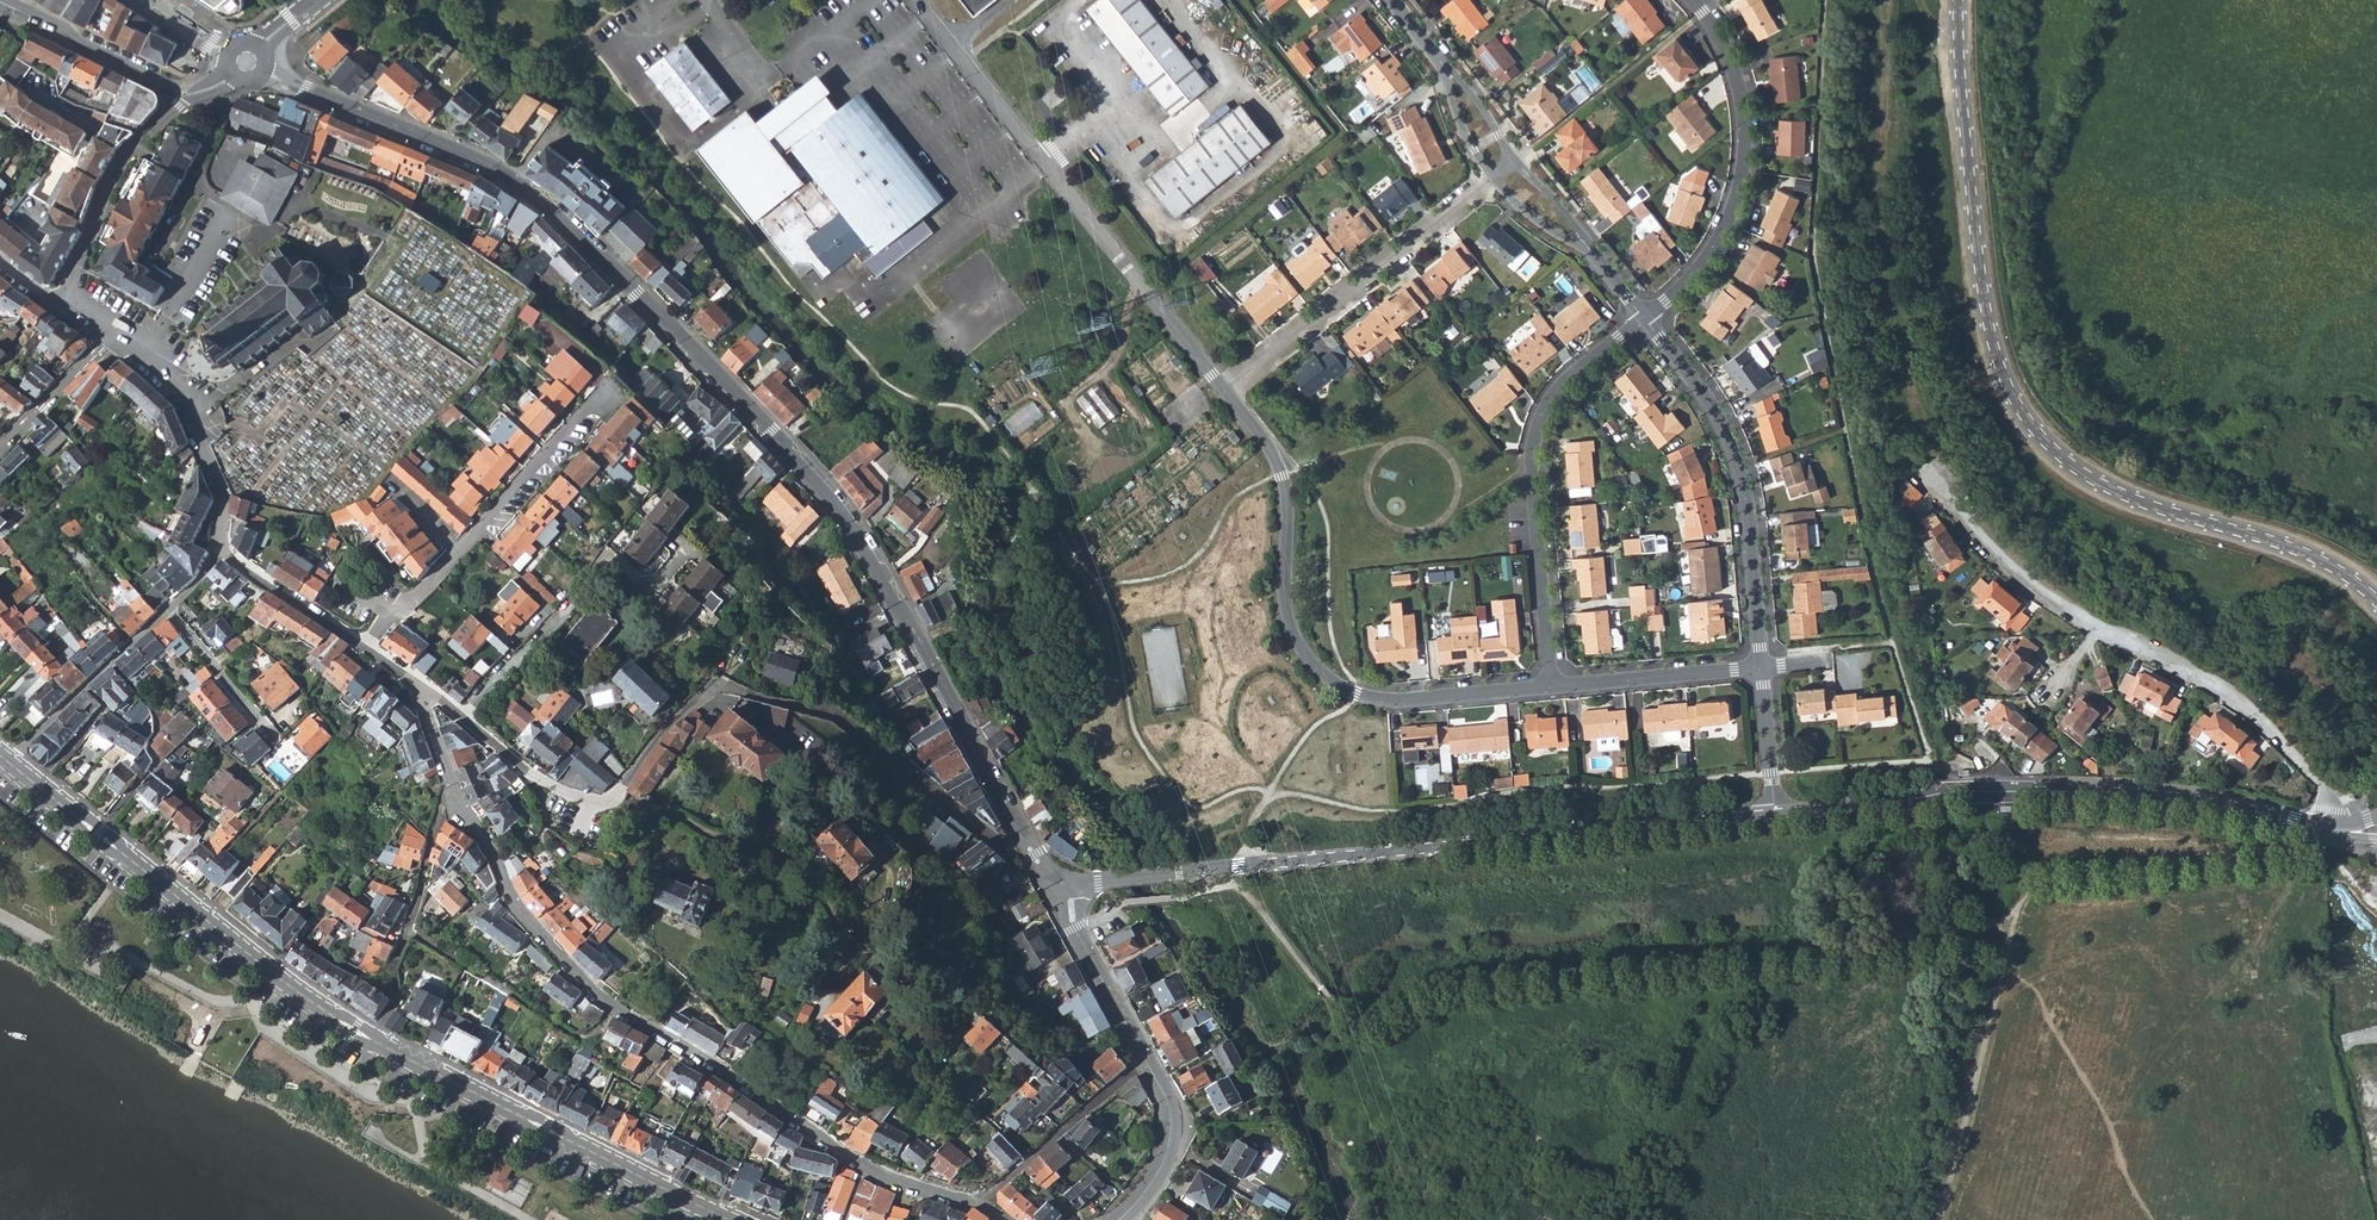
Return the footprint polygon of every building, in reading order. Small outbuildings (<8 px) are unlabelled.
[(46,5),(45,6),(63,14),(71,0),(50,0),(46,5)] [(63,14),(88,26),(90,22),(96,10),(101,0),(71,0),(63,14)] [(100,32),(118,41),(133,11),(116,0),(101,0),(96,10),(107,15),(113,18),(108,30),(102,27),(100,32)] [(214,8),(222,14),(226,16),(231,16),(232,16),(233,16),(235,15),(237,14),(238,14),(239,13),(241,11),(241,10),(244,6),(244,5),(244,1),(244,0),(202,0),(214,8)] [(977,14),(995,0),(965,0),(977,14)] [(1180,75),(1119,0),(1102,0),(1088,11),(1175,119),(1199,99),(1186,83),(1192,78),(1185,71),(1180,75)] [(1272,11),(1289,0),(1265,0),(1272,11)] [(1474,0),(1454,0),(1442,9),(1447,16),(1451,13),(1470,38),(1491,22),(1474,0)] [(1648,0),(1627,0),(1616,9),(1642,43),(1664,27),(1650,9),(1653,6),(1648,0)] [(1748,22),(1753,21),(1762,37),(1779,26),(1763,0),(1737,0),(1748,22)] [(141,53),(152,31),(155,25),(133,11),(118,41),(141,53)] [(356,21),(349,12),(334,24),(343,33),(356,21)] [(1352,46),(1363,59),(1382,45),(1365,24),(1367,21),(1361,12),(1331,37),(1343,53),(1352,46)] [(102,27),(108,30),(113,18),(107,15),(102,27)] [(178,43),(152,31),(141,53),(167,66),(178,43)] [(344,46),(331,31),(321,41),(308,54),(305,61),(308,65),(312,70),(315,72),(323,64),(329,70),(349,51),(344,46)] [(37,57),(48,62),(58,46),(33,33),(23,50),(21,49),(16,56),(31,66),(37,57)] [(1689,43),(1681,33),(1653,55),(1662,67),(1665,65),(1679,82),(1700,67),(1684,46),(1689,43)] [(1514,60),(1495,35),(1473,51),(1492,76),(1496,74),(1503,82),(1517,71),(1510,62),(1514,60)] [(352,42),(357,47),(362,40),(359,36),(352,42)] [(1312,47),(1305,37),(1286,52),(1294,61),(1304,53),(1312,47)] [(1581,41),(1574,46),(1579,52),(1586,47),(1581,41)] [(344,46),(349,51),(352,48),(348,43),(344,46)] [(443,51),(447,55),(453,47),(449,44),(443,51)] [(682,44),(644,74),(693,133),(730,103),(682,44)] [(48,62),(62,70),(72,53),(58,46),(48,62)] [(1534,62),(1539,69),(1560,52),(1554,46),(1534,62)] [(1401,87),(1407,94),(1414,88),(1397,66),(1402,62),(1394,52),(1383,62),(1379,58),(1364,70),(1368,75),(1369,83),(1381,98),(1384,94),(1387,98),(1401,87)] [(62,70),(55,82),(59,96),(61,97),(71,78),(83,58),(72,53),(62,70)] [(1294,61),(1306,77),(1316,68),(1304,53),(1294,61)] [(1773,68),(1776,104),(1802,101),(1796,53),(1775,55),(1777,68),(1773,68)] [(331,77),(352,94),(362,98),(377,82),(389,68),(382,62),(371,74),(349,55),(331,77)] [(71,78),(96,91),(106,69),(83,58),(71,78)] [(377,82),(405,106),(422,85),(423,83),(396,60),(389,68),(377,82)] [(809,66),(750,115),(769,138),(823,93),(825,96),(830,91),(809,66)] [(116,96),(124,79),(115,74),(106,69),(96,91),(88,108),(97,111),(111,116),(112,116),(114,111),(110,110),(112,106),(103,103),(106,91),(116,96)] [(1,75),(0,76),(0,113),(17,127),(71,159),(81,164),(74,174),(61,167),(43,200),(53,205),(39,231),(44,235),(38,246),(6,218),(0,225),(0,249),(14,261),(17,263),(14,266),(44,287),(49,285),(82,228),(83,223),(87,211),(99,181),(112,158),(117,147),(135,131),(112,123),(104,140),(101,138),(95,150),(81,141),(85,133),(49,112),(34,103),(1,75)] [(422,85),(426,89),(432,82),(428,78),(423,83),(422,85)] [(114,111),(112,116),(141,128),(146,122),(157,111),(159,108),(160,102),(160,99),(158,97),(128,80),(114,111)] [(1534,125),(1542,135),(1579,105),(1571,94),(1559,103),(1557,101),(1558,97),(1557,94),(1555,91),(1553,89),(1551,88),(1548,88),(1542,81),(1517,100),(1531,117),(1534,115),(1538,121),(1534,125)] [(426,89),(422,85),(405,106),(426,122),(442,102),(426,89)] [(483,105),(462,88),(447,106),(467,123),(483,105)] [(502,126),(489,145),(507,159),(522,140),(513,133),(517,129),(519,130),(535,109),(553,120),(560,110),(542,100),(527,92),(510,114),(502,126)] [(1700,102),(1693,92),(1668,112),(1679,125),(1676,128),(1692,151),(1715,133),(1705,120),(1708,117),(1698,104),(1700,102)] [(921,216),(944,198),(860,94),(838,112),(825,96),(823,93),(769,138),(750,115),(747,111),(697,151),(702,157),(755,223),(756,222),(790,264),(792,267),(797,263),(811,261),(813,264),(822,276),(854,250),(875,276),(933,232),(921,216)] [(239,123),(272,136),(281,116),(239,100),(226,124),(225,127),(236,132),(239,123)] [(302,163),(315,133),(324,115),(289,100),(281,116),(272,136),(267,148),(277,151),(291,156),(302,163)] [(1392,132),(1398,129),(1421,174),(1448,160),(1425,115),(1420,118),(1413,106),(1385,120),(1392,132)] [(502,126),(510,114),(503,109),(497,118),(495,116),(498,112),(490,107),(471,133),(489,145),(502,126)] [(111,116),(97,111),(88,118),(105,128),(111,116)] [(1596,148),(1573,118),(1554,134),(1565,148),(1557,154),(1569,170),(1596,148)] [(325,133),(375,154),(381,140),(332,119),(325,133)] [(1252,144),(1231,119),(1136,194),(1156,220),(1252,144)] [(1369,141),(1379,134),(1370,123),(1361,131),(1369,141)] [(1777,157),(1803,157),(1804,125),(1780,124),(1780,147),(1776,147),(1777,157)] [(326,138),(315,133),(302,163),(305,165),(307,167),(335,178),(350,183),(363,187),(368,174),(343,165),(318,156),(326,138)] [(99,275),(122,290),(129,294),(149,261),(155,265),(159,258),(151,252),(150,252),(145,249),(206,148),(180,134),(159,168),(156,167),(153,165),(151,164),(122,211),(103,243),(97,239),(96,245),(107,253),(96,269),(99,275)] [(426,175),(431,160),(381,140),(375,154),(391,160),(415,170),(412,178),(423,183),(426,175)] [(534,165),(528,173),(548,186),(558,192),(577,210),(584,217),(588,220),(602,233),(607,227),(624,209),(602,190),(605,186),(605,183),(601,180),(582,163),(582,162),(578,166),(575,170),(569,165),(572,161),(548,144),(539,158),(539,157),(533,165),(534,165)] [(387,168),(391,160),(375,154),(372,162),(387,168)] [(271,226),(298,177),(263,157),(257,167),(236,206),(271,226)] [(572,161),(569,165),(575,170),(578,166),(582,162),(582,163),(585,160),(582,157),(576,164),(572,161)] [(236,206),(257,167),(244,160),(223,198),(236,206)] [(426,175),(473,194),(480,179),(431,160),(426,175)] [(1632,209),(1598,167),(1581,180),(1592,194),(1590,196),(1606,217),(1609,215),(1614,222),(1632,209)] [(1694,167),(1682,177),(1667,218),(1689,226),(1696,206),(1699,207),(1703,196),(1698,193),(1702,185),(1701,185),(1705,171),(1694,167)] [(391,183),(368,174),(363,187),(379,193),(407,210),(411,212),(417,197),(399,186),(391,183)] [(604,177),(601,180),(605,183),(605,186),(602,190),(624,209),(625,207),(607,190),(612,184),(604,177)] [(1419,200),(1402,177),(1376,198),(1391,218),(1409,203),(1412,206),(1419,200)] [(483,206),(495,212),(503,194),(482,180),(480,179),(473,194),(459,223),(455,232),(470,239),(476,228),(473,227),(483,206)] [(1643,185),(1635,192),(1642,201),(1651,194),(1643,185)] [(1783,248),(1795,226),(1792,224),(1802,202),(1779,189),(1761,225),(1769,230),(1765,240),(1783,248)] [(500,225),(514,201),(503,194),(495,212),(491,220),(500,225)] [(437,210),(417,197),(411,212),(452,238),(455,232),(459,223),(437,210)] [(1675,245),(1641,202),(1632,209),(1640,221),(1641,221),(1642,222),(1635,227),(1635,233),(1640,240),(1629,248),(1646,271),(1653,265),(1655,269),(1672,256),(1668,250),(1675,245)] [(607,227),(636,255),(645,247),(658,233),(628,204),(625,207),(624,209),(607,227)] [(517,227),(527,233),(531,230),(541,219),(522,206),(514,219),(520,223),(517,227)] [(1377,232),(1385,226),(1369,206),(1355,217),(1337,232),(1336,232),(1345,244),(1350,249),(1374,230),(1377,232)] [(6,218),(12,210),(7,208),(2,214),(0,217),(0,225),(6,218)] [(1337,232),(1355,217),(1349,209),(1332,222),(1332,225),(1337,232)] [(584,217),(577,210),(576,212),(583,219),(584,217)] [(527,258),(512,277),(520,284),(524,279),(526,282),(536,269),(542,276),(552,265),(568,246),(541,219),(531,230),(540,238),(536,242),(542,248),(544,247),(547,249),(533,265),(527,258)] [(602,233),(588,220),(586,222),(597,233),(600,235),(602,233)] [(1483,248),(1486,244),(1509,261),(1525,240),(1501,222),(1500,225),(1493,220),(1477,242),(1483,248)] [(480,234),(471,250),(488,261),(493,253),(500,242),(509,228),(505,225),(500,233),(491,228),(486,237),(480,234)] [(1345,244),(1336,232),(1327,239),(1337,251),(1345,244)] [(1332,261),(1340,255),(1337,251),(1327,239),(1323,234),(1316,239),(1318,242),(1312,247),(1313,250),(1302,259),(1300,257),(1290,264),(1309,289),(1325,275),(1324,273),(1335,264),(1332,261)] [(671,252),(681,261),(696,244),(687,235),(671,252)] [(1472,263),(1479,258),(1463,239),(1454,245),(1456,248),(1435,264),(1451,284),(1474,266),(1472,263)] [(503,244),(500,242),(493,253),(499,257),(506,261),(510,254),(500,248),(503,244)] [(1778,260),(1752,245),(1734,276),(1760,292),(1765,284),(1768,286),(1777,272),(1773,269),(1778,260)] [(568,246),(552,265),(573,287),(591,269),(568,246)] [(221,315),(220,313),(218,314),(219,316),(209,324),(208,322),(207,322),(208,325),(205,328),(206,329),(207,329),(213,338),(207,342),(207,343),(206,344),(205,342),(204,343),(205,345),(203,346),(205,349),(206,348),(208,350),(205,351),(207,354),(206,355),(212,364),(213,363),(215,365),(217,363),(219,366),(218,366),(220,368),(222,367),(223,368),(224,367),(223,366),(231,361),(237,369),(236,370),(239,372),(243,369),(244,371),(246,370),(244,368),(254,360),(256,362),(257,362),(256,359),(265,351),(267,353),(269,352),(267,350),(277,343),(279,345),(280,344),(278,342),(288,334),(290,336),(291,335),(290,333),(300,324),(302,327),(303,326),(310,335),(310,337),(313,337),(313,335),(333,320),(335,318),(332,317),(324,307),(329,300),(329,298),(328,296),(327,293),(325,292),(321,291),(323,288),(326,289),(327,287),(324,286),(324,283),(325,277),(328,276),(327,275),(324,276),(321,272),(319,269),(320,267),(319,265),(316,268),(312,267),(310,267),(309,264),(307,264),(307,267),(305,267),(302,268),(304,264),(300,259),(295,258),(290,261),(281,250),(281,248),(278,247),(278,250),(258,265),(257,264),(256,267),(258,267),(266,277),(264,278),(266,280),(255,288),(255,287),(253,288),(254,289),(244,297),(243,295),(241,296),(243,298),(232,306),(231,304),(229,305),(231,307),(221,315)] [(662,263),(645,247),(636,255),(630,262),(648,278),(662,263)] [(494,265),(499,257),(493,253),(488,261),(494,265)] [(516,258),(510,254),(506,261),(512,264),(516,258)] [(1203,256),(1194,264),(1203,275),(1213,268),(1203,256)] [(163,291),(173,276),(155,265),(149,261),(129,294),(150,306),(153,307),(163,291)] [(792,267),(790,264),(788,265),(798,277),(813,264),(811,261),(797,263),(792,267)] [(686,272),(678,264),(660,285),(682,305),(693,294),(679,280),(686,272)] [(1261,325),(1302,293),(1280,265),(1264,278),(1267,282),(1244,300),(1261,325)] [(1203,275),(1209,282),(1218,275),(1213,268),(1203,275)] [(544,278),(542,276),(536,269),(526,282),(540,294),(546,293),(538,284),(544,278)] [(591,269),(573,287),(594,308),(611,290),(591,269)] [(0,278),(0,305),(1,303),(12,289),(13,287),(0,278)] [(1398,327),(1408,319),(1432,299),(1416,278),(1409,282),(1411,286),(1393,299),(1392,297),(1380,305),(1381,306),(1398,327)] [(345,280),(330,282),(332,300),(344,298),(346,297),(349,295),(355,286),(345,280)] [(712,303),(715,306),(732,290),(727,284),(711,301),(712,303)] [(1747,310),(1754,301),(1731,284),(1725,291),(1722,289),(1709,306),(1712,308),(1699,325),(1718,339),(1725,331),(1728,333),(1736,325),(1732,321),(1744,307),(1747,310)] [(16,317),(19,315),(20,315),(21,316),(32,302),(12,289),(1,303),(0,305),(0,315),(1,314),(4,309),(16,317)] [(1583,293),(1547,320),(1565,343),(1601,316),(1583,293)] [(25,327),(33,334),(37,330),(38,328),(48,314),(36,304),(32,302),(21,316),(28,322),(25,327)] [(531,326),(541,313),(530,304),(529,303),(520,317),(531,326)] [(712,303),(694,319),(715,341),(733,325),(715,306),(712,303)] [(146,313),(151,316),(155,308),(153,307),(150,306),(146,313)] [(1388,335),(1398,327),(1381,306),(1374,311),(1375,313),(1349,334),(1364,354),(1374,346),(1388,335)] [(612,325),(609,327),(624,340),(626,342),(622,345),(627,349),(630,345),(637,338),(647,328),(626,309),(612,325)] [(1526,371),(1555,349),(1548,340),(1546,343),(1540,336),(1553,328),(1547,320),(1539,310),(1528,318),(1536,328),(1508,350),(1526,371)] [(1762,322),(1771,330),(1782,322),(1770,313),(1762,322)] [(67,325),(48,314),(38,328),(48,334),(41,345),(49,350),(54,344),(67,325)] [(541,316),(535,327),(551,336),(557,326),(541,316)] [(752,330),(757,335),(764,328),(759,322),(752,330)] [(14,325),(10,330),(0,341),(0,363),(7,354),(3,351),(16,336),(15,335),(19,329),(14,325)] [(59,356),(63,359),(81,335),(67,325),(54,344),(49,350),(44,358),(52,364),(59,356)] [(646,346),(656,336),(648,327),(647,328),(637,338),(646,346)] [(757,335),(752,330),(722,361),(736,375),(759,351),(750,342),(757,335)] [(63,359),(71,365),(88,348),(87,339),(81,335),(63,359)] [(1396,344),(1388,335),(1374,346),(1382,355),(1396,344)] [(509,345),(503,340),(492,357),(497,362),(509,345)] [(1769,360),(1755,342),(1723,365),(1729,373),(1732,371),(1749,394),(1772,377),(1764,366),(1768,363),(1769,360)] [(1305,384),(1311,393),(1336,373),(1337,375),(1349,366),(1334,346),(1324,354),(1321,351),(1308,361),(1311,364),(1300,373),(1308,382),(1305,384)] [(1829,365),(1827,356),(1825,348),(1815,354),(1818,360),(1810,364),(1815,372),(1829,365)] [(550,364),(545,370),(557,382),(575,397),(592,379),(563,351),(557,357),(564,364),(557,371),(550,364)] [(550,364),(557,371),(564,364),(557,357),(550,364)] [(71,365),(63,359),(52,371),(59,377),(71,365)] [(48,365),(41,360),(37,366),(29,379),(23,387),(38,399),(56,380),(47,373),(49,370),(46,369),(48,365)] [(108,379),(124,391),(137,373),(121,360),(110,376),(108,379)] [(782,375),(794,364),(790,360),(754,395),(786,428),(813,406),(800,396),(795,382),(785,390),(781,385),(786,380),(782,375)] [(67,393),(87,411),(101,389),(108,379),(110,376),(96,363),(67,393)] [(1468,395),(1486,418),(1503,404),(1501,402),(1515,392),(1512,388),(1520,382),(1505,363),(1495,370),(1497,373),(1468,395)] [(1630,404),(1638,414),(1652,404),(1661,396),(1636,364),(1614,380),(1632,402),(1630,404)] [(13,367),(8,375),(13,379),(18,370),(13,367)] [(650,380),(641,371),(631,382),(654,405),(667,391),(653,376),(650,380)] [(148,435),(152,438),(161,423),(175,407),(162,395),(152,385),(146,380),(137,373),(124,391),(155,418),(147,428),(151,431),(148,435)] [(22,415),(34,402),(23,394),(4,380),(2,379),(0,381),(0,402),(7,407),(9,405),(22,415)] [(546,395),(540,401),(557,416),(575,397),(557,382),(553,387),(547,382),(541,390),(546,395)] [(1078,399),(1101,428),(1122,411),(1099,382),(1078,399)] [(685,405),(709,424),(723,407),(699,388),(685,405)] [(654,405),(665,415),(678,403),(667,391),(654,405)] [(809,399),(814,404),(825,396),(823,394),(819,391),(809,399)] [(604,425),(598,432),(601,435),(610,442),(616,434),(625,443),(627,445),(630,448),(648,429),(643,424),(654,412),(638,395),(608,427),(604,425)] [(1757,425),(1766,452),(1793,443),(1789,432),(1785,433),(1782,423),(1785,422),(1782,412),(1778,413),(1772,395),(1756,403),(1760,414),(1757,415),(1760,424),(1757,425)] [(527,415),(522,421),(539,436),(557,416),(540,401),(533,409),(528,403),(522,409),(527,415)] [(457,421),(464,414),(454,404),(440,419),(446,424),(452,417),(457,421)] [(1664,418),(1652,404),(1638,414),(1634,417),(1660,447),(1683,430),(1670,414),(1664,418)] [(161,423),(174,459),(188,446),(191,443),(182,423),(175,407),(161,423)] [(709,424),(716,430),(732,415),(723,407),(709,424)] [(674,418),(692,439),(699,432),(680,410),(674,418)] [(79,411),(66,427),(72,433),(79,422),(84,414),(79,411)] [(643,424),(648,429),(659,417),(654,412),(643,424)] [(50,458),(70,437),(46,414),(36,425),(37,426),(39,431),(32,439),(39,447),(31,457),(25,464),(32,471),(48,456),(50,458)] [(100,425),(84,414),(79,422),(94,432),(100,425)] [(715,451),(742,425),(732,415),(716,430),(705,440),(697,446),(695,447),(692,450),(698,455),(709,444),(715,451)] [(516,461),(534,442),(517,426),(511,432),(505,428),(501,432),(497,428),(490,436),(500,445),(499,445),(516,461)] [(692,439),(697,446),(705,440),(699,432),(692,439)] [(618,450),(625,443),(616,434),(610,442),(601,435),(584,453),(601,468),(613,456),(617,459),(623,453),(621,452),(618,450)] [(747,451),(759,464),(770,453),(757,440),(747,451)] [(1569,488),(1596,485),(1592,450),(1594,449),(1593,440),(1566,442),(1567,452),(1564,452),(1568,478),(1569,488)] [(872,441),(831,474),(833,476),(842,487),(848,495),(855,503),(860,512),(866,520),(882,503),(884,487),(863,464),(872,458),(875,461),(883,454),(872,441)] [(618,450),(621,452),(627,445),(625,443),(618,450)] [(1690,443),(1667,454),(1681,484),(1685,482),(1688,496),(1706,492),(1703,474),(1704,473),(1690,443)] [(63,457),(79,474),(93,462),(77,444),(63,457)] [(498,481),(516,461),(499,445),(493,452),(487,447),(481,453),(482,454),(476,460),(478,463),(473,469),(475,471),(483,479),(489,473),(498,481)] [(0,475),(0,484),(3,487),(25,464),(31,457),(21,446),(2,465),(5,469),(0,475)] [(194,451),(188,446),(174,459),(180,465),(194,451)] [(1795,461),(1792,451),(1772,457),(1778,478),(1787,476),(1792,498),(1819,490),(1812,465),(1803,468),(1801,459),(1795,461)] [(408,453),(405,457),(415,466),(420,461),(412,453),(410,455),(408,453)] [(584,453),(566,473),(582,488),(588,482),(594,487),(599,481),(593,476),(601,468),(584,453)] [(771,484),(785,470),(770,453),(759,464),(730,493),(737,500),(762,475),(771,484)] [(442,515),(462,532),(472,521),(474,519),(469,515),(450,497),(415,466),(405,457),(403,456),(393,469),(443,513),(442,515)] [(1770,458),(1757,461),(1760,472),(1772,470),(1770,458)] [(919,472),(907,461),(891,479),(902,490),(919,472)] [(180,497),(174,509),(203,525),(215,502),(210,491),(205,475),(201,467),(184,499),(180,497)] [(1902,508),(1920,491),(1907,479),(1894,468),(1900,497),(1902,508)] [(491,486),(498,481),(489,473),(483,479),(475,471),(470,478),(464,473),(452,485),(457,490),(450,497),(469,515),(476,507),(474,505),(486,493),(491,486)] [(561,479),(544,497),(561,512),(578,527),(584,520),(568,505),(577,494),(561,479)] [(494,489),(500,483),(498,481),(491,486),(494,489)] [(637,500),(637,501),(639,499),(636,497),(643,489),(635,482),(627,491),(637,500)] [(1685,482),(1681,484),(1685,501),(1707,496),(1706,492),(1688,496),(1685,482)] [(414,572),(419,578),(424,574),(442,553),(425,531),(421,533),(417,528),(394,498),(390,494),(379,503),(382,507),(376,511),(372,506),(387,489),(381,484),(368,500),(331,514),(336,526),(355,518),(361,526),(363,525),(368,533),(373,539),(377,536),(382,542),(396,560),(401,566),(406,562),(409,565),(414,572)] [(762,500),(787,528),(778,538),(787,548),(818,518),(809,509),(805,513),(780,485),(762,500)] [(639,499),(637,501),(641,504),(648,494),(643,489),(636,497),(639,499)] [(670,491),(647,521),(648,522),(667,537),(690,507),(670,491)] [(1902,508),(1908,514),(1925,496),(1920,491),(1902,508)] [(474,505),(476,507),(488,495),(486,493),(474,505)] [(2,511),(12,502),(4,495),(0,499),(0,513),(2,511)] [(394,498),(417,528),(420,525),(408,509),(410,507),(397,495),(394,498)] [(250,511),(256,513),(260,502),(233,496),(234,499),(231,517),(248,521),(250,511)] [(1714,517),(1710,496),(1707,496),(1685,501),(1680,502),(1686,527),(1681,528),(1684,541),(1713,535),(1710,518),(1714,517)] [(544,497),(526,516),(534,523),(528,530),(539,540),(545,534),(543,531),(548,526),(553,530),(559,524),(560,523),(555,518),(561,512),(544,497)] [(922,514),(905,498),(885,519),(903,535),(922,514)] [(1569,548),(1599,545),(1596,503),(1570,504),(1573,527),(1567,528),(1569,548)] [(917,528),(925,535),(943,513),(935,507),(917,528)] [(146,517),(143,520),(167,532),(175,535),(173,540),(191,549),(194,543),(203,525),(174,509),(176,513),(170,526),(157,520),(156,521),(146,517)] [(0,513),(0,543),(6,538),(13,532),(5,524),(10,520),(2,511),(0,513)] [(1808,512),(1778,514),(1780,537),(1784,537),(1786,561),(1812,559),(1808,512)] [(521,559),(519,557),(523,552),(532,559),(538,553),(532,548),(539,540),(528,530),(534,523),(526,516),(523,513),(516,520),(520,523),(494,550),(513,568),(521,559)] [(267,519),(255,516),(253,523),(252,528),(250,528),(243,525),(233,545),(250,559),(256,543),(262,530),(267,519)] [(81,529),(84,526),(76,517),(70,522),(80,534),(83,531),(81,529)] [(158,535),(163,537),(167,532),(143,520),(136,530),(151,544),(158,535)] [(645,566),(668,538),(667,537),(648,522),(624,551),(645,566)] [(1941,524),(1922,538),(1941,565),(1943,564),(1958,554),(1960,552),(1941,524)] [(359,528),(365,535),(368,533),(363,525),(361,526),(359,528)] [(548,526),(543,531),(545,534),(547,536),(553,530),(548,526)] [(256,543),(265,547),(271,533),(262,530),(256,543)] [(340,540),(332,536),(328,545),(336,549),(340,540)] [(54,556),(62,551),(51,537),(44,542),(54,556)] [(19,554),(6,538),(0,543),(0,556),(4,553),(11,561),(19,554)] [(173,540),(169,549),(174,553),(179,557),(185,563),(196,577),(198,573),(202,563),(208,552),(208,551),(194,543),(191,549),(173,540)] [(1622,542),(1624,554),(1641,552),(1640,540),(1622,542)] [(378,545),(392,563),(396,560),(382,542),(378,545)] [(1687,548),(1690,593),(1719,590),(1720,590),(1717,554),(1713,555),(1712,546),(1687,548)] [(590,555),(596,559),(601,553),(603,550),(599,547),(597,550),(595,548),(590,555)] [(315,566),(292,551),(280,569),(275,577),(300,593),(315,566)] [(521,559),(513,568),(519,574),(532,560),(532,559),(523,552),(519,557),(521,559)] [(174,553),(162,567),(165,569),(161,573),(170,581),(180,592),(196,577),(185,563),(179,557),(174,553)] [(1943,564),(1950,573),(1964,564),(1958,554),(1943,564)] [(826,588),(847,577),(843,569),(847,567),(840,555),(815,570),(826,588)] [(1608,592),(1606,555),(1573,557),(1574,567),(1580,567),(1581,574),(1584,574),(1586,593),(1608,592)] [(704,557),(680,587),(701,604),(725,575),(704,557)] [(14,566),(29,583),(37,577),(22,558),(14,566)] [(236,593),(249,580),(244,577),(239,573),(224,560),(195,590),(212,605),(222,595),(227,599),(235,606),(242,600),(236,593)] [(271,563),(266,571),(275,577),(280,569),(271,563)] [(406,568),(411,575),(414,572),(409,565),(406,568)] [(331,576),(315,566),(300,593),(316,604),(331,576)] [(1867,566),(1854,567),(1855,578),(1856,580),(1868,579),(1867,566)] [(1854,567),(1820,570),(1820,581),(1855,578),(1854,567)] [(901,574),(915,600),(926,594),(915,572),(913,568),(901,574)] [(155,569),(148,576),(157,587),(145,598),(156,610),(168,599),(163,593),(168,589),(165,586),(168,583),(170,581),(161,573),(160,572),(159,573),(155,569)] [(1445,570),(1428,571),(1429,582),(1446,580),(1445,570)] [(1820,570),(1790,573),(1793,612),(1787,613),(1789,637),(1815,635),(1813,611),(1823,610),(1821,591),(1820,581),(1820,570)] [(803,571),(797,577),(804,583),(810,577),(803,571)] [(528,573),(523,578),(534,588),(537,585),(534,583),(536,580),(528,573)] [(1410,573),(1391,575),(1392,584),(1411,582),(1410,573)] [(23,603),(41,588),(44,586),(37,577),(29,583),(5,603),(0,596),(0,621),(23,603)] [(860,600),(847,577),(826,588),(838,612),(860,600)] [(527,617),(538,606),(511,580),(497,595),(508,606),(494,620),(509,635),(521,621),(526,615),(527,617)] [(1988,587),(1981,580),(1972,590),(1980,597),(1973,605),(1979,610),(1982,606),(2001,622),(1998,627),(2004,632),(2007,628),(2015,634),(2027,620),(2020,614),(2024,609),(1992,582),(1988,587)] [(125,585),(131,593),(137,588),(130,581),(125,585)] [(124,584),(119,588),(147,622),(158,612),(156,610),(145,598),(137,588),(131,593),(125,585),(124,584)] [(678,633),(701,604),(680,587),(656,616),(678,633)] [(1645,592),(1645,596),(1654,595),(1653,587),(1645,587),(1645,592)] [(41,588),(23,603),(0,621),(0,630),(12,643),(22,634),(33,625),(37,621),(45,612),(51,606),(47,598),(27,615),(24,612),(44,594),(41,588)] [(127,612),(118,620),(133,637),(147,622),(119,588),(115,592),(117,595),(119,604),(127,612)] [(1832,590),(1821,591),(1823,610),(1833,609),(1838,605),(1837,594),(1832,590)] [(1645,596),(1645,592),(1630,594),(1631,606),(1646,605),(1645,596)] [(259,622),(269,629),(276,620),(286,604),(268,593),(258,605),(267,611),(259,622)] [(1645,596),(1646,605),(1654,604),(1654,595),(1645,596)] [(1724,635),(1721,599),(1687,602),(1691,641),(1715,639),(1715,635),(1724,635)] [(188,624),(197,616),(185,601),(180,606),(180,611),(181,615),(188,624)] [(930,602),(916,609),(927,631),(944,622),(943,620),(945,618),(940,608),(935,610),(930,602)] [(299,634),(320,648),(333,635),(328,632),(308,618),(300,613),(286,604),(276,620),(288,627),(299,634)] [(1654,604),(1646,605),(1648,629),(1663,628),(1662,613),(1659,613),(1659,604),(1654,604)] [(251,616),(259,622),(267,611),(258,605),(251,616)] [(41,633),(58,617),(56,614),(51,606),(45,612),(37,621),(33,625),(22,634),(12,643),(29,661),(46,648),(50,645),(41,633)] [(618,623),(598,606),(564,646),(585,663),(618,623)] [(1611,623),(1610,608),(1578,610),(1579,622),(1582,621),(1583,634),(1585,634),(1586,650),(1613,648),(1613,645),(1611,623)] [(1516,612),(1499,613),(1501,636),(1479,638),(1481,660),(1515,656),(1519,651),(1516,612)] [(1418,659),(1414,613),(1392,615),(1394,637),(1375,639),(1377,661),(1387,660),(1391,656),(1396,656),(1397,659),(1407,659),(1407,660),(1418,659)] [(223,644),(236,634),(222,615),(205,629),(207,631),(206,633),(206,635),(207,636),(209,638),(212,638),(218,637),(223,644)] [(486,638),(503,654),(509,649),(472,616),(453,638),(456,641),(453,645),(460,651),(464,647),(472,654),(486,638)] [(1451,619),(1453,634),(1453,637),(1438,638),(1440,664),(1459,662),(1459,661),(1471,660),(1471,662),(1481,661),(1481,660),(1479,638),(1479,632),(1478,620),(1472,620),(1472,617),(1451,619)] [(179,636),(181,635),(168,619),(153,631),(165,648),(168,652),(173,649),(179,656),(190,648),(183,640),(179,636)] [(407,619),(404,623),(416,633),(419,629),(407,619)] [(53,638),(55,642),(64,637),(72,633),(61,621),(55,627),(58,632),(60,634),(53,638)] [(1618,622),(1611,623),(1613,645),(1621,645),(1624,642),(1623,631),(1620,628),(1620,625),(1618,622)] [(404,623),(384,647),(398,657),(416,633),(404,623)] [(286,630),(297,638),(299,634),(288,627),(286,630)] [(85,640),(81,644),(84,648),(100,667),(124,645),(118,639),(121,637),(113,629),(92,649),(85,640)] [(419,629),(416,633),(428,643),(430,639),(419,629)] [(874,659),(892,650),(887,641),(883,644),(881,639),(875,629),(861,638),(859,636),(847,643),(853,655),(857,653),(865,668),(876,662),(874,659)] [(151,661),(165,648),(153,631),(138,645),(151,661)] [(64,637),(78,654),(84,648),(81,644),(72,633),(64,637)] [(428,643),(416,633),(398,657),(419,671),(427,661),(425,651),(430,645),(428,643)] [(245,644),(237,634),(223,647),(230,656),(245,644)] [(306,662),(325,675),(325,674),(329,669),(343,653),(349,646),(333,635),(320,648),(306,662)] [(2005,662),(2024,677),(2037,661),(2032,657),(2037,650),(2024,639),(2017,647),(2013,643),(2008,650),(2004,647),(1997,656),(2005,662)] [(265,661),(269,656),(255,645),(252,643),(248,648),(265,661)] [(131,680),(151,661),(138,645),(118,663),(131,680)] [(1986,665),(1993,656),(1977,645),(1971,652),(1986,665)] [(65,667),(46,648),(29,661),(49,683),(55,678),(65,667)] [(100,667),(84,648),(78,654),(73,659),(88,678),(100,667)] [(343,653),(329,669),(341,679),(336,685),(347,694),(364,670),(343,653)] [(791,686),(798,668),(786,663),(787,661),(773,655),(764,676),(791,686)] [(279,663),(269,656),(265,661),(274,668),(279,663)] [(72,693),(88,678),(73,659),(65,667),(55,678),(72,693)] [(481,659),(471,670),(473,671),(481,677),(484,675),(491,668),(481,659)] [(2011,694),(2024,677),(2005,662),(1997,673),(1992,669),(1987,676),(2011,694)] [(275,710),(301,686),(291,676),(279,663),(274,668),(253,686),(275,710)] [(655,714),(663,705),(670,698),(633,664),(616,683),(652,717),(655,714)] [(204,666),(195,676),(201,684),(211,675),(204,666)] [(2100,691),(2114,687),(2107,666),(2093,670),(2100,691)] [(116,707),(130,689),(111,669),(92,686),(106,700),(114,710),(116,707)] [(325,674),(325,675),(336,685),(341,679),(329,669),(325,674)] [(357,693),(365,700),(384,676),(379,671),(373,678),(364,670),(347,694),(343,699),(356,711),(360,706),(350,697),(352,695),(357,693)] [(466,683),(463,687),(469,691),(481,677),(473,671),(463,681),(466,683)] [(902,702),(926,690),(918,675),(894,687),(902,702)] [(367,702),(370,705),(385,688),(381,685),(387,678),(384,676),(365,700),(367,702)] [(452,676),(441,688),(449,694),(457,685),(459,682),(452,676)] [(2174,697),(2176,691),(2140,676),(2138,681),(2126,676),(2120,690),(2127,694),(2125,699),(2134,703),(2137,698),(2149,704),(2158,708),(2155,716),(2172,724),(2184,701),(2174,697)] [(26,719),(35,728),(45,718),(60,704),(72,693),(55,678),(49,683),(17,715),(24,722),(26,719)] [(192,698),(211,720),(231,703),(212,681),(192,698)] [(449,694),(460,703),(469,691),(463,687),(462,689),(457,685),(449,694)] [(560,686),(554,692),(538,714),(534,719),(530,716),(510,701),(503,710),(509,714),(505,719),(524,733),(519,738),(532,748),(547,728),(552,723),(557,713),(571,695),(569,693),(560,686)] [(1823,686),(1797,690),(1799,713),(1836,709),(1835,694),(1834,691),(1825,693),(1823,686)] [(379,739),(390,749),(400,739),(384,722),(388,717),(401,701),(385,688),(370,705),(367,709),(375,717),(366,728),(379,739)] [(898,701),(891,688),(880,694),(887,706),(898,701)] [(168,693),(178,706),(183,701),(172,689),(168,693)] [(573,689),(569,693),(571,695),(557,713),(566,721),(580,702),(572,696),(575,692),(575,691),(573,689)] [(101,705),(88,692),(75,704),(90,718),(101,705)] [(1856,692),(1846,693),(1849,722),(1859,721),(1858,718),(1885,716),(1885,715),(1896,714),(1894,694),(1883,696),(1883,695),(1856,697),(1856,692)] [(1846,693),(1835,694),(1836,709),(1838,723),(1849,722),(1846,693)] [(126,712),(124,712),(120,719),(130,726),(145,705),(136,695),(135,697),(129,709),(126,712)] [(407,695),(401,701),(388,717),(404,734),(419,718),(417,712),(414,714),(405,705),(410,700),(407,695)] [(1969,695),(1960,701),(1967,714),(1976,710),(1975,707),(1983,703),(1980,696),(1969,695)] [(976,700),(967,704),(973,716),(982,712),(976,700)] [(1644,718),(1645,732),(1665,730),(1665,738),(1668,740),(1679,739),(1681,736),(1681,729),(1690,728),(1688,708),(1687,700),(1664,703),(1665,707),(1642,709),(1644,718)] [(2085,700),(2074,715),(2090,727),(2093,729),(2101,718),(2105,722),(2113,711),(2105,705),(2101,711),(2085,700)] [(1702,727),(1729,725),(1733,722),(1732,704),(1728,701),(1697,703),(1697,706),(1688,708),(1690,728),(1690,733),(1702,731),(1702,727)] [(248,724),(231,703),(211,720),(227,740),(248,724)] [(782,731),(789,710),(762,703),(760,714),(782,731)] [(75,735),(90,718),(75,704),(59,720),(75,735)] [(155,709),(159,718),(166,710),(160,704),(155,708),(155,709)] [(2146,712),(2155,716),(2158,708),(2149,704),(2146,712)] [(136,758),(133,762),(142,768),(146,772),(147,770),(148,768),(149,765),(149,762),(150,759),(147,749),(147,746),(148,743),(150,740),(148,739),(153,731),(146,726),(140,734),(135,732),(142,723),(148,708),(145,705),(130,726),(115,745),(112,743),(108,747),(100,757),(112,764),(117,755),(124,760),(129,753),(136,758)] [(673,713),(663,705),(655,714),(664,722),(673,713)] [(2000,705),(1992,717),(1997,720),(2005,709),(2000,705)] [(111,714),(120,719),(124,712),(116,707),(114,710),(111,714)] [(1984,721),(2012,742),(2025,724),(2005,709),(1997,720),(1992,717),(1989,715),(1984,721)] [(166,725),(173,716),(170,712),(166,710),(159,718),(166,725)] [(1619,738),(1629,737),(1626,711),(1604,713),(1603,710),(1583,712),(1586,739),(1619,735),(1619,738)] [(181,743),(198,725),(182,711),(167,727),(163,731),(179,745),(181,743)] [(700,716),(693,711),(691,712),(679,723),(667,735),(646,763),(633,782),(627,791),(633,794),(636,796),(636,798),(644,797),(645,796),(655,783),(675,756),(673,755),(690,734),(699,742),(709,728),(698,719),(700,716)] [(756,733),(729,712),(709,740),(734,759),(733,761),(742,768),(744,767),(764,783),(784,756),(755,734),(756,733)] [(895,734),(901,745),(908,741),(941,720),(937,712),(920,723),(919,720),(895,734)] [(100,742),(108,747),(112,743),(115,745),(130,726),(120,719),(111,714),(108,718),(103,714),(88,733),(92,737),(86,744),(93,750),(100,742)] [(988,715),(975,721),(980,729),(995,719),(993,715),(989,717),(988,715)] [(2085,739),(2093,729),(2090,727),(2074,715),(2062,731),(2086,748),(2090,743),(2085,739)] [(2211,741),(2224,750),(2237,731),(2215,715),(2211,721),(2204,715),(2190,735),(2196,739),(2201,733),(2211,741)] [(446,716),(440,729),(449,755),(473,746),(480,745),(446,716)] [(995,719),(980,729),(987,743),(1008,728),(1001,716),(995,719)] [(298,747),(309,761),(318,751),(335,734),(310,717),(300,727),(304,731),(298,742),(299,743),(299,744),(298,745),(298,747)] [(404,734),(417,771),(420,769),(433,760),(426,739),(419,718),(404,734)] [(1560,749),(1570,748),(1567,720),(1557,720),(1557,719),(1541,720),(1540,718),(1528,719),(1530,747),(1560,744),(1560,749)] [(45,734),(63,748),(75,735),(59,720),(45,734)] [(941,720),(908,741),(916,751),(947,732),(941,720)] [(1450,756),(1510,750),(1507,721),(1493,721),(1493,725),(1448,730),(1449,745),(1450,756)] [(556,767),(549,775),(553,777),(557,780),(568,763),(578,748),(552,723),(547,728),(532,748),(556,767)] [(2059,748),(2025,724),(2012,742),(2047,766),(2059,748)] [(1435,727),(1403,730),(1404,752),(1438,750),(1437,746),(1449,745),(1448,730),(1447,728),(1435,729),(1435,727)] [(1018,742),(1008,728),(987,743),(997,761),(1014,749),(1012,747),(1018,742)] [(2093,729),(2085,739),(2090,743),(2092,744),(2100,734),(2093,729)] [(177,758),(186,747),(181,743),(179,745),(163,731),(152,744),(164,762),(165,763),(172,754),(177,758)] [(236,745),(254,765),(270,750),(254,731),(236,745)] [(2258,747),(2237,731),(2224,750),(2250,769),(2259,756),(2254,753),(2258,747)] [(947,732),(916,751),(927,768),(933,765),(958,750),(947,732)] [(200,749),(197,753),(202,757),(215,740),(207,733),(197,746),(200,749)] [(2196,739),(2207,747),(2211,741),(2201,733),(2196,739)] [(63,748),(45,734),(32,747),(37,751),(33,757),(45,767),(48,764),(63,748)] [(2138,756),(2149,758),(2154,738),(2141,736),(2138,756)] [(608,749),(595,738),(583,752),(588,756),(594,762),(596,763),(608,749)] [(479,764),(473,746),(449,755),(457,773),(479,764)] [(581,751),(578,748),(568,763),(576,770),(588,756),(583,752),(581,751)] [(933,765),(944,784),(968,770),(958,750),(933,765)] [(136,758),(129,753),(124,760),(122,762),(129,768),(133,762),(136,758)] [(165,763),(169,768),(177,758),(172,754),(165,763)] [(488,767),(493,776),(508,767),(494,756),(486,763),(488,767)] [(594,762),(588,756),(576,770),(583,775),(594,762)] [(428,778),(437,772),(433,760),(420,769),(425,775),(426,774),(428,778)] [(481,773),(488,767),(486,763),(485,761),(479,764),(457,773),(464,790),(484,780),(481,773)] [(106,783),(122,796),(130,785),(137,776),(140,778),(142,777),(144,774),(146,772),(142,768),(137,774),(129,768),(122,762),(106,783)] [(170,786),(178,776),(169,768),(165,763),(164,762),(154,774),(170,786)] [(596,763),(594,762),(583,775),(589,781),(601,767),(596,763)] [(2206,769),(2216,776),(2221,770),(2212,763),(2206,769)] [(841,783),(848,779),(838,764),(831,769),(841,783)] [(608,773),(601,767),(589,781),(596,787),(608,773)] [(399,773),(402,781),(411,775),(408,768),(399,773)] [(1628,768),(1617,769),(1618,779),(1629,777),(1628,768)] [(253,792),(224,769),(209,789),(237,811),(253,792)] [(500,788),(500,790),(509,786),(517,776),(510,770),(499,780),(501,783),(498,785),(500,788)] [(968,770),(944,784),(939,786),(958,801),(979,789),(968,770)] [(614,778),(608,773),(596,787),(602,792),(614,778)] [(154,774),(139,792),(134,799),(155,817),(159,812),(161,811),(174,794),(176,791),(170,786),(154,774)] [(1523,775),(1513,777),(1514,787),(1524,786),(1523,775)] [(1494,790),(1514,787),(1513,777),(1493,778),(1494,790)] [(497,792),(487,779),(484,781),(484,780),(464,790),(472,807),(479,803),(497,792)] [(979,789),(958,801),(974,815),(989,807),(979,789)] [(502,794),(500,790),(497,792),(479,803),(486,813),(488,817),(508,802),(502,794)] [(1034,791),(1020,801),(1025,811),(1041,799),(1034,791)] [(161,811),(173,821),(186,803),(174,794),(161,811)] [(508,802),(523,823),(529,818),(514,797),(508,802)] [(1041,801),(1026,812),(1031,820),(1046,808),(1041,801)] [(523,823),(508,802),(488,817),(505,839),(523,823)] [(932,802),(924,811),(926,812),(921,819),(927,824),(923,829),(935,838),(929,846),(942,857),(949,850),(951,852),(962,839),(964,841),(971,834),(952,818),(946,826),(935,817),(941,809),(932,802)] [(173,821),(192,838),(198,831),(206,819),(186,803),(173,821)] [(974,815),(1003,838),(1005,837),(989,807),(974,815)] [(159,812),(171,823),(173,821),(161,811),(159,812)] [(224,831),(221,827),(205,846),(217,857),(222,852),(233,838),(244,826),(235,819),(224,831)] [(441,833),(438,843),(446,849),(458,831),(447,823),(441,833)] [(819,843),(838,865),(849,856),(846,853),(848,851),(846,848),(857,838),(842,823),(819,843)] [(411,860),(422,862),(425,852),(427,840),(408,824),(403,841),(401,841),(390,864),(409,869),(411,860)] [(296,846),(306,835),(297,826),(288,837),(296,846)] [(1043,826),(1037,831),(1039,835),(1042,840),(1049,834),(1043,826)] [(443,852),(434,848),(430,861),(434,863),(444,867),(446,863),(450,865),(456,857),(461,861),(462,861),(475,843),(473,842),(458,831),(446,849),(443,852)] [(864,848),(857,838),(846,848),(848,851),(846,853),(849,856),(838,865),(852,881),(853,880),(876,860),(864,848)] [(886,857),(873,840),(864,848),(876,860),(853,880),(860,889),(877,875),(872,869),(886,857)] [(1055,842),(1049,848),(1052,850),(1063,857),(1068,860),(1074,863),(1078,855),(1071,851),(1065,848),(1059,845),(1055,842)] [(194,876),(189,882),(194,885),(204,874),(217,857),(205,846),(202,843),(188,861),(199,869),(194,876)] [(461,861),(475,875),(486,860),(475,843),(462,861),(461,861)] [(838,865),(819,843),(810,851),(829,872),(838,865)] [(1010,878),(1016,872),(1005,862),(982,843),(958,858),(969,873),(986,861),(993,868),(996,866),(1010,878)] [(252,855),(244,865),(248,868),(255,875),(257,876),(276,852),(270,847),(264,855),(259,851),(254,857),(252,855)] [(374,854),(379,857),(384,850),(379,847),(374,854)] [(234,856),(227,851),(224,853),(222,852),(217,857),(204,874),(221,888),(235,869),(240,862),(234,856)] [(234,856),(240,862),(244,858),(237,853),(234,856)] [(516,855),(507,865),(510,872),(511,876),(513,881),(535,862),(530,856),(522,863),(516,855)] [(1082,856),(1078,855),(1074,863),(1077,863),(1082,865),(1088,865),(1089,858),(1086,857),(1082,856)] [(370,857),(364,867),(370,871),(377,861),(372,858),(370,857)] [(483,885),(476,893),(484,901),(487,897),(496,885),(497,882),(486,860),(475,875),(480,880),(483,885)] [(183,866),(194,876),(199,869),(188,861),(183,866)] [(538,866),(535,862),(513,881),(522,898),(537,884),(539,883),(531,873),(538,866)] [(558,876),(567,868),(562,863),(551,873),(554,876),(556,874),(558,876)] [(364,867),(358,877),(357,877),(350,888),(357,893),(365,882),(364,881),(370,871),(364,867)] [(242,875),(235,869),(221,888),(235,900),(255,875),(248,868),(242,875)] [(457,877),(459,876),(452,868),(450,869),(439,879),(427,890),(428,892),(456,916),(470,901),(460,892),(465,886),(457,877)] [(588,876),(581,883),(593,894),(599,887),(588,876)] [(694,890),(665,878),(655,903),(683,915),(682,920),(699,928),(714,891),(697,884),(694,890)] [(235,908),(266,934),(281,916),(289,906),(288,905),(272,891),(258,880),(235,908)] [(395,891),(381,884),(376,893),(391,899),(394,894),(395,891)] [(556,905),(537,884),(522,898),(526,903),(534,912),(540,920),(556,905)] [(272,891),(288,905),(293,897),(278,885),(272,891)] [(505,913),(508,910),(501,903),(496,885),(487,897),(484,901),(492,908),(491,909),(482,920),(477,926),(515,953),(527,937),(513,926),(515,922),(505,913)] [(326,906),(341,918),(353,900),(335,889),(326,906)] [(1017,890),(1004,898),(1008,905),(1022,897),(1017,890)] [(376,893),(372,902),(368,910),(396,922),(405,906),(400,903),(391,899),(376,893)] [(1036,893),(1018,903),(1024,912),(1041,903),(1036,893)] [(391,899),(400,903),(403,898),(394,894),(391,899)] [(568,909),(574,915),(581,909),(566,894),(560,900),(568,909)] [(315,903),(320,907),(325,900),(319,897),(315,903)] [(343,941),(349,944),(359,930),(368,910),(353,900),(341,918),(353,927),(343,941)] [(472,911),(482,920),(491,909),(481,900),(472,911)] [(556,905),(563,914),(568,909),(560,900),(556,905)] [(1030,921),(1046,912),(1041,903),(1024,912),(1030,921)] [(563,914),(556,905),(540,920),(547,928),(556,938),(571,922),(563,914)] [(595,924),(586,915),(581,909),(574,915),(576,917),(571,922),(556,938),(573,956),(587,941),(579,931),(584,926),(589,931),(595,924)] [(383,943),(396,922),(368,910),(359,930),(374,938),(383,943)] [(287,921),(281,916),(266,934),(286,951),(298,936),(297,935),(308,922),(296,911),(287,921)] [(329,936),(339,921),(334,917),(327,917),(318,926),(324,932),(329,936)] [(1134,932),(1130,927),(1105,942),(1117,962),(1149,943),(1140,929),(1134,932)] [(874,936),(878,944),(886,940),(895,936),(890,928),(874,936)] [(1054,958),(1037,928),(1013,942),(1031,972),(1054,958)] [(349,944),(366,954),(374,938),(359,930),(349,944)] [(598,934),(595,931),(587,941),(573,956),(578,962),(595,977),(601,982),(612,967),(594,950),(599,944),(594,939),(598,934)] [(333,940),(329,936),(326,939),(322,946),(326,950),(333,940)] [(374,955),(387,962),(388,959),(393,948),(383,943),(374,938),(366,954),(359,969),(370,975),(373,975),(375,975),(381,968),(373,964),(375,961),(372,959),(374,955)] [(305,972),(317,955),(300,943),(287,960),(305,972)] [(1142,958),(1143,961),(1166,948),(1162,943),(1136,957),(1137,960),(1142,958)] [(536,959),(541,954),(529,945),(526,949),(531,953),(530,954),(536,959)] [(320,983),(333,965),(329,963),(317,955),(305,972),(320,983)] [(1137,960),(1136,957),(1112,972),(1127,998),(1151,984),(1137,960)] [(1059,984),(1064,995),(1085,983),(1074,964),(1054,975),(1059,984)] [(336,993),(350,974),(333,965),(320,983),(336,993)] [(872,967),(845,996),(866,1015),(887,993),(879,985),(884,979),(872,967)] [(1023,973),(1017,976),(1022,990),(1029,987),(1023,973)] [(351,998),(354,1000),(367,983),(365,982),(350,974),(336,993),(348,1002),(351,998)] [(581,992),(556,974),(543,991),(570,1009),(581,992)] [(1152,988),(1164,1009),(1188,996),(1176,974),(1152,988)] [(1046,980),(1050,988),(1059,984),(1054,975),(1046,980)] [(771,995),(774,978),(765,976),(761,993),(771,995)] [(354,1000),(377,1017),(389,999),(381,992),(367,983),(354,1000)] [(1085,983),(1064,995),(1060,997),(1063,1001),(1060,1002),(1063,1007),(1089,990),(1085,983)] [(406,1006),(434,1023),(445,1003),(417,987),(406,1006)] [(1089,1039),(1111,1029),(1089,990),(1063,1007),(1061,1008),(1064,1015),(1073,1010),(1089,1039)] [(847,1036),(866,1015),(845,996),(826,1017),(827,1018),(846,1035),(847,1036)] [(351,1004),(374,1021),(377,1017),(354,1000),(351,1004)] [(430,1043),(473,1064),(473,1063),(483,1045),(485,1041),(490,1030),(492,1025),(503,1006),(494,1001),(487,1014),(489,1016),(484,1026),(482,1025),(476,1025),(473,1031),(479,1033),(476,1038),(463,1032),(468,1021),(460,1017),(455,1024),(443,1018),(430,1043)] [(583,1013),(597,1023),(598,1022),(603,1012),(590,1003),(583,1013)] [(719,1030),(724,1024),(706,1005),(699,1017),(719,1030)] [(806,1005),(796,1022),(804,1026),(813,1010),(806,1005)] [(1150,1006),(1136,1014),(1141,1023),(1155,1015),(1150,1006)] [(1150,1022),(1162,1045),(1185,1033),(1192,1028),(1201,1023),(1212,1017),(1207,1008),(1192,1017),(1194,1022),(1180,1030),(1169,1010),(1150,1022)] [(405,1018),(394,1012),(385,1026),(398,1033),(405,1018)] [(674,1013),(665,1027),(675,1033),(684,1019),(674,1013)] [(792,1021),(781,1013),(777,1017),(778,1018),(787,1025),(788,1026),(792,1021)] [(1201,1023),(1204,1030),(1216,1022),(1212,1017),(1201,1023)] [(775,1022),(784,1029),(787,1025),(778,1018),(775,1022)] [(846,1035),(827,1018),(826,1018),(826,1020),(824,1023),(824,1026),(824,1027),(825,1029),(825,1031),(827,1033),(829,1036),(831,1037),(833,1038),(835,1038),(838,1038),(840,1038),(841,1038),(843,1037),(844,1036),(846,1035)] [(604,1039),(617,1046),(621,1048),(632,1028),(614,1019),(604,1039)] [(694,1019),(683,1037),(701,1048),(715,1056),(722,1046),(724,1041),(726,1038),(694,1019)] [(982,1052),(999,1033),(982,1019),(965,1037),(982,1052)] [(750,1036),(757,1040),(763,1034),(748,1025),(745,1024),(743,1023),(737,1031),(734,1032),(731,1031),(729,1029),(726,1038),(724,1041),(740,1050),(750,1036)] [(624,1067),(635,1073),(643,1060),(639,1058),(651,1039),(632,1028),(621,1048),(631,1054),(624,1067)] [(1185,1033),(1194,1049),(1202,1044),(1192,1028),(1185,1033)] [(483,1045),(473,1063),(498,1078),(508,1060),(510,1056),(504,1053),(501,1057),(492,1052),(495,1047),(497,1043),(501,1036),(490,1030),(485,1041),(483,1045)] [(1194,1049),(1185,1033),(1162,1045),(1174,1068),(1197,1055),(1194,1049)] [(665,1050),(651,1042),(643,1056),(657,1064),(665,1050)] [(1212,1051),(1227,1078),(1243,1069),(1228,1042),(1212,1051)] [(500,1045),(497,1043),(495,1047),(492,1052),(501,1057),(504,1053),(498,1049),(500,1045)] [(1028,1074),(1036,1065),(1011,1044),(1003,1053),(1028,1074)] [(585,1048),(579,1054),(587,1059),(589,1060),(594,1051),(595,1050),(587,1046),(585,1048)] [(732,1052),(722,1046),(715,1056),(725,1064),(732,1052)] [(519,1055),(513,1051),(510,1056),(508,1060),(498,1078),(511,1086),(521,1068),(514,1064),(519,1055)] [(1093,1067),(1108,1084),(1125,1068),(1112,1052),(1093,1067)] [(540,1059),(531,1053),(525,1062),(530,1065),(532,1063),(536,1065),(540,1059)] [(565,1072),(577,1079),(587,1059),(579,1054),(565,1072)] [(665,1083),(676,1090),(679,1085),(690,1070),(694,1064),(684,1058),(665,1083)] [(575,1082),(584,1088),(596,1065),(589,1060),(587,1059),(577,1079),(575,1082)] [(595,1103),(597,1105),(613,1074),(596,1065),(584,1088),(594,1093),(592,1098),(596,1101),(595,1103)] [(525,1067),(521,1068),(511,1086),(524,1094),(534,1076),(535,1074),(525,1067)] [(1018,1092),(1020,1093),(1025,1097),(1044,1114),(1047,1116),(1069,1094),(1039,1068),(1032,1076),(1044,1086),(1041,1090),(1036,1085),(1032,1089),(1025,1083),(1018,1092)] [(1210,1084),(1211,1086),(1220,1082),(1216,1075),(1208,1080),(1201,1068),(1180,1079),(1189,1095),(1210,1084)] [(704,1078),(690,1070),(679,1085),(696,1095),(697,1092),(704,1078)] [(543,1081),(534,1076),(524,1094),(540,1104),(550,1087),(559,1077),(560,1078),(561,1077),(551,1071),(543,1081)] [(709,1093),(715,1096),(723,1082),(717,1078),(708,1072),(704,1078),(697,1092),(706,1098),(709,1093)] [(573,1086),(560,1078),(559,1077),(550,1087),(540,1104),(542,1106),(559,1115),(573,1086)] [(1127,1102),(1144,1088),(1137,1077),(1116,1094),(1127,1102)] [(1211,1086),(1204,1090),(1219,1117),(1241,1104),(1227,1078),(1220,1082),(1211,1086)] [(1090,1086),(1098,1092),(1105,1086),(1094,1080),(1090,1086)] [(711,1102),(728,1113),(730,1112),(732,1109),(741,1096),(731,1089),(723,1082),(715,1096),(711,1102)] [(679,1085),(676,1090),(693,1100),(696,1095),(679,1085)] [(584,1092),(582,1091),(573,1086),(559,1115),(586,1128),(594,1111),(578,1104),(584,1092)] [(1127,1102),(1135,1108),(1148,1096),(1144,1088),(1127,1102)] [(836,1100),(819,1091),(810,1106),(828,1115),(836,1100)] [(627,1104),(608,1093),(604,1100),(622,1109),(627,1104)] [(1025,1097),(1020,1093),(1004,1109),(1009,1114),(1008,1114),(1028,1131),(1044,1114),(1025,1097)] [(746,1100),(741,1096),(732,1109),(730,1112),(742,1119),(738,1124),(761,1139),(761,1140),(767,1144),(773,1148),(783,1126),(784,1125),(763,1111),(746,1100)] [(893,1105),(885,1099),(870,1113),(882,1120),(893,1105)] [(603,1116),(597,1113),(594,1111),(586,1128),(612,1141),(623,1116),(607,1108),(603,1116)] [(856,1127),(846,1147),(862,1155),(865,1155),(871,1144),(882,1120),(870,1113),(867,1117),(858,1128),(856,1127)] [(638,1121),(624,1114),(623,1116),(612,1141),(626,1148),(638,1121)] [(649,1120),(640,1115),(638,1121),(626,1148),(643,1157),(651,1137),(643,1133),(649,1120)] [(1098,1121),(1090,1115),(1060,1141),(1074,1152),(1079,1146),(1084,1150),(1100,1132),(1096,1128),(1098,1121)] [(908,1135),(882,1120),(871,1144),(897,1156),(908,1135)] [(939,1128),(929,1120),(919,1132),(929,1140),(939,1128)] [(651,1137),(668,1146),(673,1136),(663,1131),(664,1128),(657,1124),(651,1137)] [(789,1150),(797,1154),(799,1148),(802,1138),(802,1137),(783,1126),(773,1148),(768,1159),(779,1166),(789,1150)] [(716,1195),(728,1201),(731,1194),(743,1164),(729,1158),(726,1164),(702,1151),(705,1146),(715,1150),(715,1138),(704,1132),(694,1147),(680,1170),(674,1179),(683,1184),(692,1170),(721,1186),(716,1195)] [(1021,1156),(1000,1134),(986,1147),(1006,1169),(1021,1156)] [(684,1142),(673,1136),(668,1146),(661,1161),(672,1166),(684,1142)] [(668,1146),(651,1137),(643,1157),(659,1165),(661,1161),(668,1146)] [(899,1156),(922,1172),(929,1163),(936,1154),(914,1138),(899,1156)] [(755,1152),(768,1159),(773,1148),(767,1144),(761,1140),(755,1152)] [(929,1163),(951,1180),(977,1154),(972,1149),(965,1156),(947,1141),(936,1154),(929,1163)] [(1056,1171),(1076,1153),(1074,1152),(1060,1141),(1041,1156),(1056,1171)] [(1241,1180),(1257,1154),(1236,1141),(1230,1152),(1232,1153),(1223,1168),(1241,1180)] [(694,1147),(684,1142),(672,1166),(680,1170),(694,1147)] [(792,1169),(833,1179),(834,1178),(834,1175),(837,1162),(829,1156),(799,1148),(797,1154),(792,1169)] [(1061,1177),(1056,1171),(1041,1156),(1023,1171),(1039,1187),(1042,1185),(1047,1191),(1061,1177)] [(507,1165),(500,1161),(488,1182),(506,1193),(512,1182),(501,1175),(507,1165)] [(764,1171),(743,1163),(743,1164),(731,1194),(752,1202),(762,1177),(764,1171)] [(826,1210),(842,1216),(853,1186),(853,1185),(852,1183),(850,1182),(854,1174),(842,1169),(835,1182),(833,1186),(830,1197),(826,1210)] [(1096,1197),(1106,1207),(1117,1194),(1116,1193),(1117,1192),(1112,1187),(1109,1186),(1105,1184),(1093,1170),(1076,1185),(1089,1199),(1098,1190),(1101,1193),(1096,1197)] [(1210,1211),(1225,1187),(1199,1172),(1185,1195),(1210,1211)] [(770,1181),(762,1177),(752,1202),(778,1212),(785,1194),(768,1187),(770,1181)] [(858,1218),(857,1219),(865,1219),(872,1199),(877,1188),(862,1180),(850,1214),(851,1215),(858,1218)] [(824,1216),(826,1210),(830,1197),(824,1195),(826,1185),(818,1183),(815,1192),(811,1191),(802,1219),(813,1219),(814,1213),(824,1216)] [(1017,1192),(1008,1184),(996,1194),(997,1203),(1003,1208),(1017,1192)] [(1077,1209),(1089,1199),(1076,1185),(1072,1189),(1069,1185),(1061,1192),(1067,1198),(1077,1209)] [(891,1207),(896,1193),(877,1188),(872,1199),(865,1219),(886,1219),(891,1207)] [(1283,1216),(1290,1205),(1270,1191),(1261,1203),(1283,1216)] [(1019,1193),(1017,1192),(1003,1208),(1017,1219),(1035,1219),(1032,1217),(1026,1212),(1032,1205),(1019,1193)] [(1044,1192),(1039,1196),(1042,1199),(1045,1202),(1047,1204),(1052,1200),(1044,1192)] [(1067,1198),(1061,1192),(1056,1196),(1052,1200),(1047,1204),(1058,1213),(1065,1206),(1063,1203),(1067,1198)] [(967,1216),(926,1199),(925,1202),(922,1217),(922,1219),(965,1219),(967,1216)] [(912,1215),(922,1217),(925,1202),(916,1205),(912,1215)] [(1058,1213),(1047,1204),(1045,1202),(1032,1217),(1035,1219),(1057,1219),(1061,1215),(1058,1213)] [(1166,1203),(1155,1219),(1193,1219),(1166,1203)] [(891,1207),(886,1219),(907,1219),(909,1213),(891,1207)] [(972,1208),(967,1216),(965,1219),(989,1219),(972,1208)]
